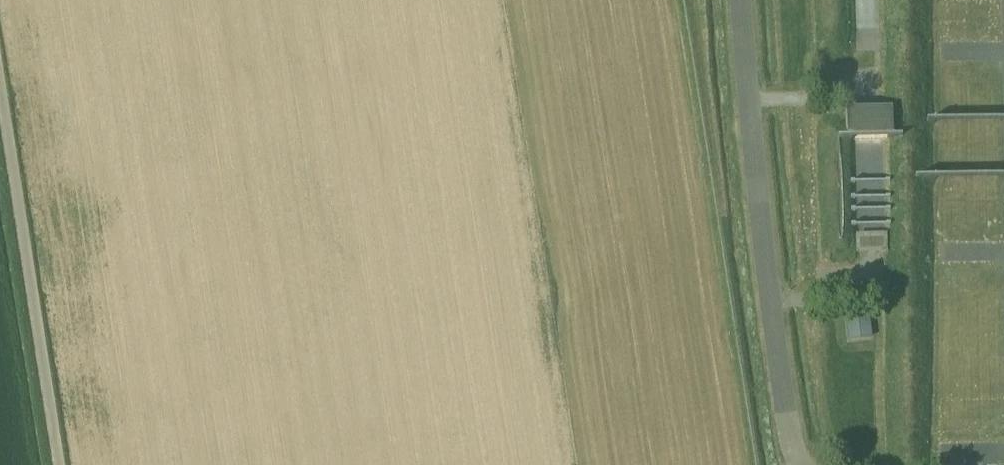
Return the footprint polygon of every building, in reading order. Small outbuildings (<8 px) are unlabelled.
[(846,114),(846,142),(892,141),(892,113),(878,114),(878,111),(866,111),(866,114),(846,114)] [(886,173),(853,172),(852,210),(885,210),(886,173)] [(857,238),(857,254),(887,254),(887,237),(857,238)] [(870,317),(846,318),(847,339),(871,338),(870,317)]
